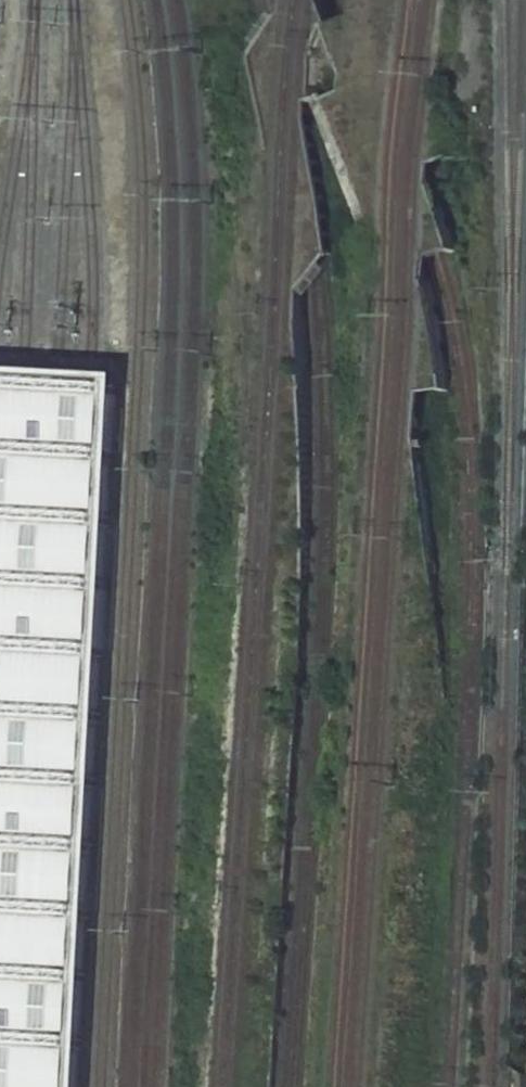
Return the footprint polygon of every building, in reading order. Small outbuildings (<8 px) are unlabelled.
[(98,644),(102,644),(105,590),(101,590),(108,449),(112,449),(115,395),(112,396),(112,387),(92,386),(59,384),(25,382),(0,381),(0,1086),(75,1086),(98,644)]
